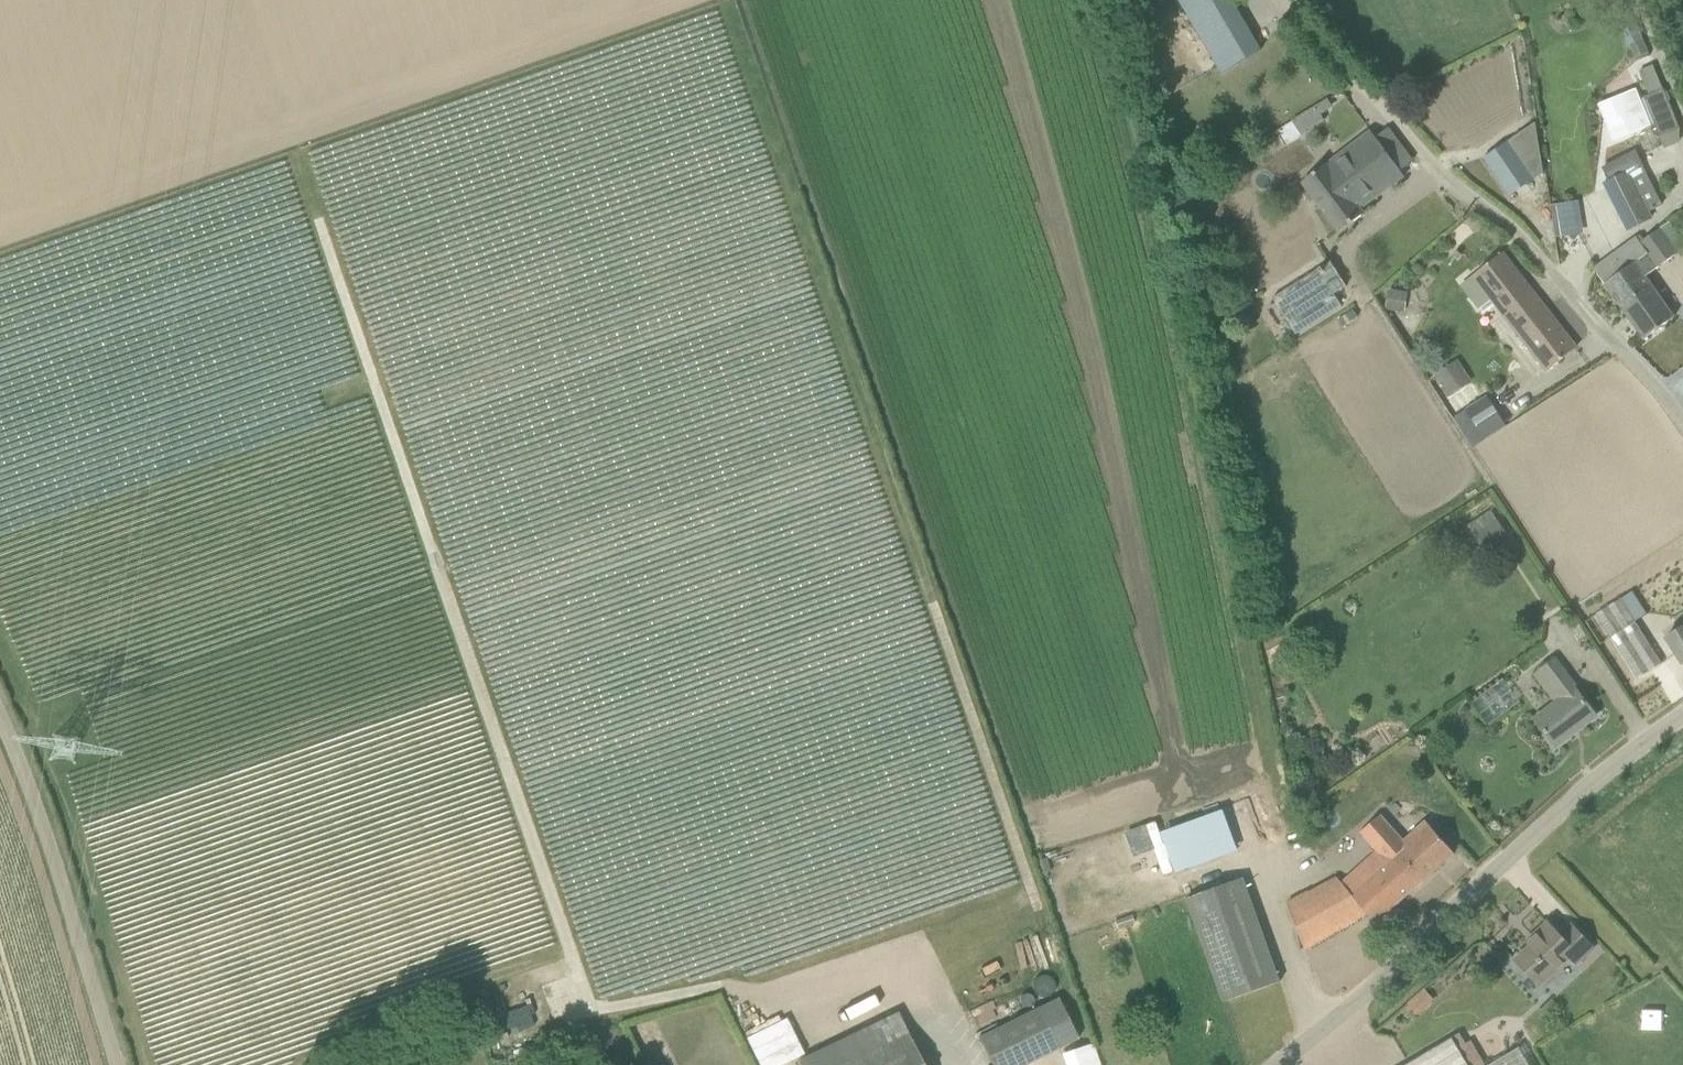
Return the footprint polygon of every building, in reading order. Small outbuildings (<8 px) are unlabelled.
[(1219,71),(1261,50),(1236,0),(1183,0),(1219,71)] [(1621,30),(1628,45),(1643,39),(1637,23),(1621,30)] [(1656,123),(1665,148),(1682,141),(1682,139),(1659,71),(1641,77),(1650,104),(1629,111),(1635,130),(1656,123)] [(1404,176),(1370,132),(1323,168),(1323,167),(1303,182),(1340,232),(1364,214),(1361,209),(1404,176)] [(1511,195),(1534,179),(1548,170),(1522,133),(1485,158),(1511,195)] [(1664,204),(1636,150),(1605,166),(1611,178),(1605,182),(1630,231),(1655,218),(1652,211),(1664,204)] [(1558,201),(1561,234),(1584,232),(1581,199),(1558,201)] [(1637,238),(1605,261),(1595,269),(1645,339),(1675,317),(1647,276),(1677,254),(1659,229),(1641,243),(1637,238)] [(1576,346),(1503,253),(1474,276),(1547,370),(1576,346)] [(1336,291),(1347,285),(1333,260),(1274,296),(1297,334),(1344,305),(1336,291)] [(1389,290),(1386,310),(1409,314),(1412,294),(1389,290)] [(1459,357),(1434,374),(1448,396),(1473,379),(1459,357)] [(1466,410),(1478,427),(1500,413),(1488,396),(1466,410)] [(1500,523),(1475,538),(1485,553),(1509,538),(1500,523)] [(1586,621),(1637,701),(1672,679),(1622,599),(1586,621)] [(1667,638),(1682,663),(1682,628),(1667,638)] [(1556,746),(1596,715),(1577,690),(1580,689),(1556,658),(1535,674),(1558,704),(1537,720),(1556,746)] [(1229,810),(1163,827),(1173,869),(1239,852),(1229,810)] [(1376,923),(1455,853),(1430,825),(1408,845),(1381,815),(1361,833),(1378,851),(1342,883),(1338,878),(1288,904),(1305,948),(1367,912),(1376,923)] [(1250,820),(1238,822),(1242,843),(1254,841),(1250,820)] [(1282,982),(1245,878),(1188,898),(1224,1003),(1282,982)] [(1540,939),(1517,960),(1540,986),(1571,957),(1577,965),(1594,949),(1573,925),(1561,936),(1549,923),(1536,935),(1540,939)] [(1039,1006),(1060,1048),(1080,1038),(1059,996),(1039,1006)] [(909,1034),(844,1064),(924,1064),(909,1034)] [(1464,1057),(1453,1038),(1407,1064),(1469,1064),(1464,1057)] [(1092,1044),(1064,1053),(1068,1064),(1099,1064),(1092,1044)] [(1519,1047),(1489,1064),(1530,1064),(1519,1047)]
